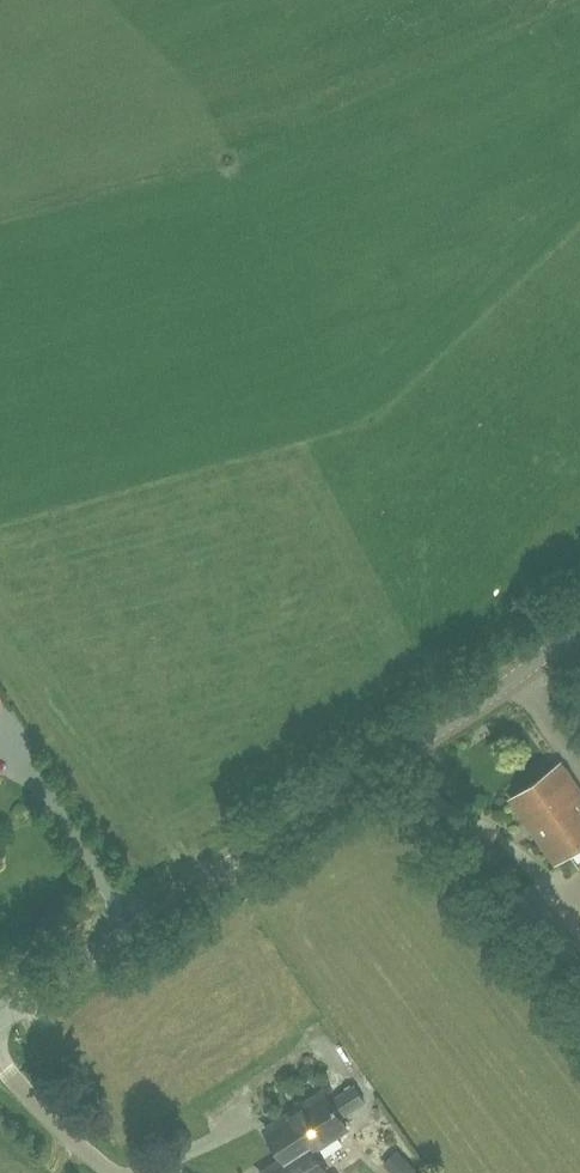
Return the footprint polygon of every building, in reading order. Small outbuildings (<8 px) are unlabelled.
[(579,799),(579,791),(561,764),(512,799),(529,824),(545,812),(548,816),(566,803),(568,807),(579,799)] [(529,824),(556,862),(579,845),(579,799),(568,807),(566,803),(548,816),(545,812),(529,824)] [(299,1154),(311,1134),(291,1122),(289,1126),(277,1118),(243,1172),(330,1172),(299,1154)] [(418,1165),(407,1172),(424,1172),(418,1165)]
